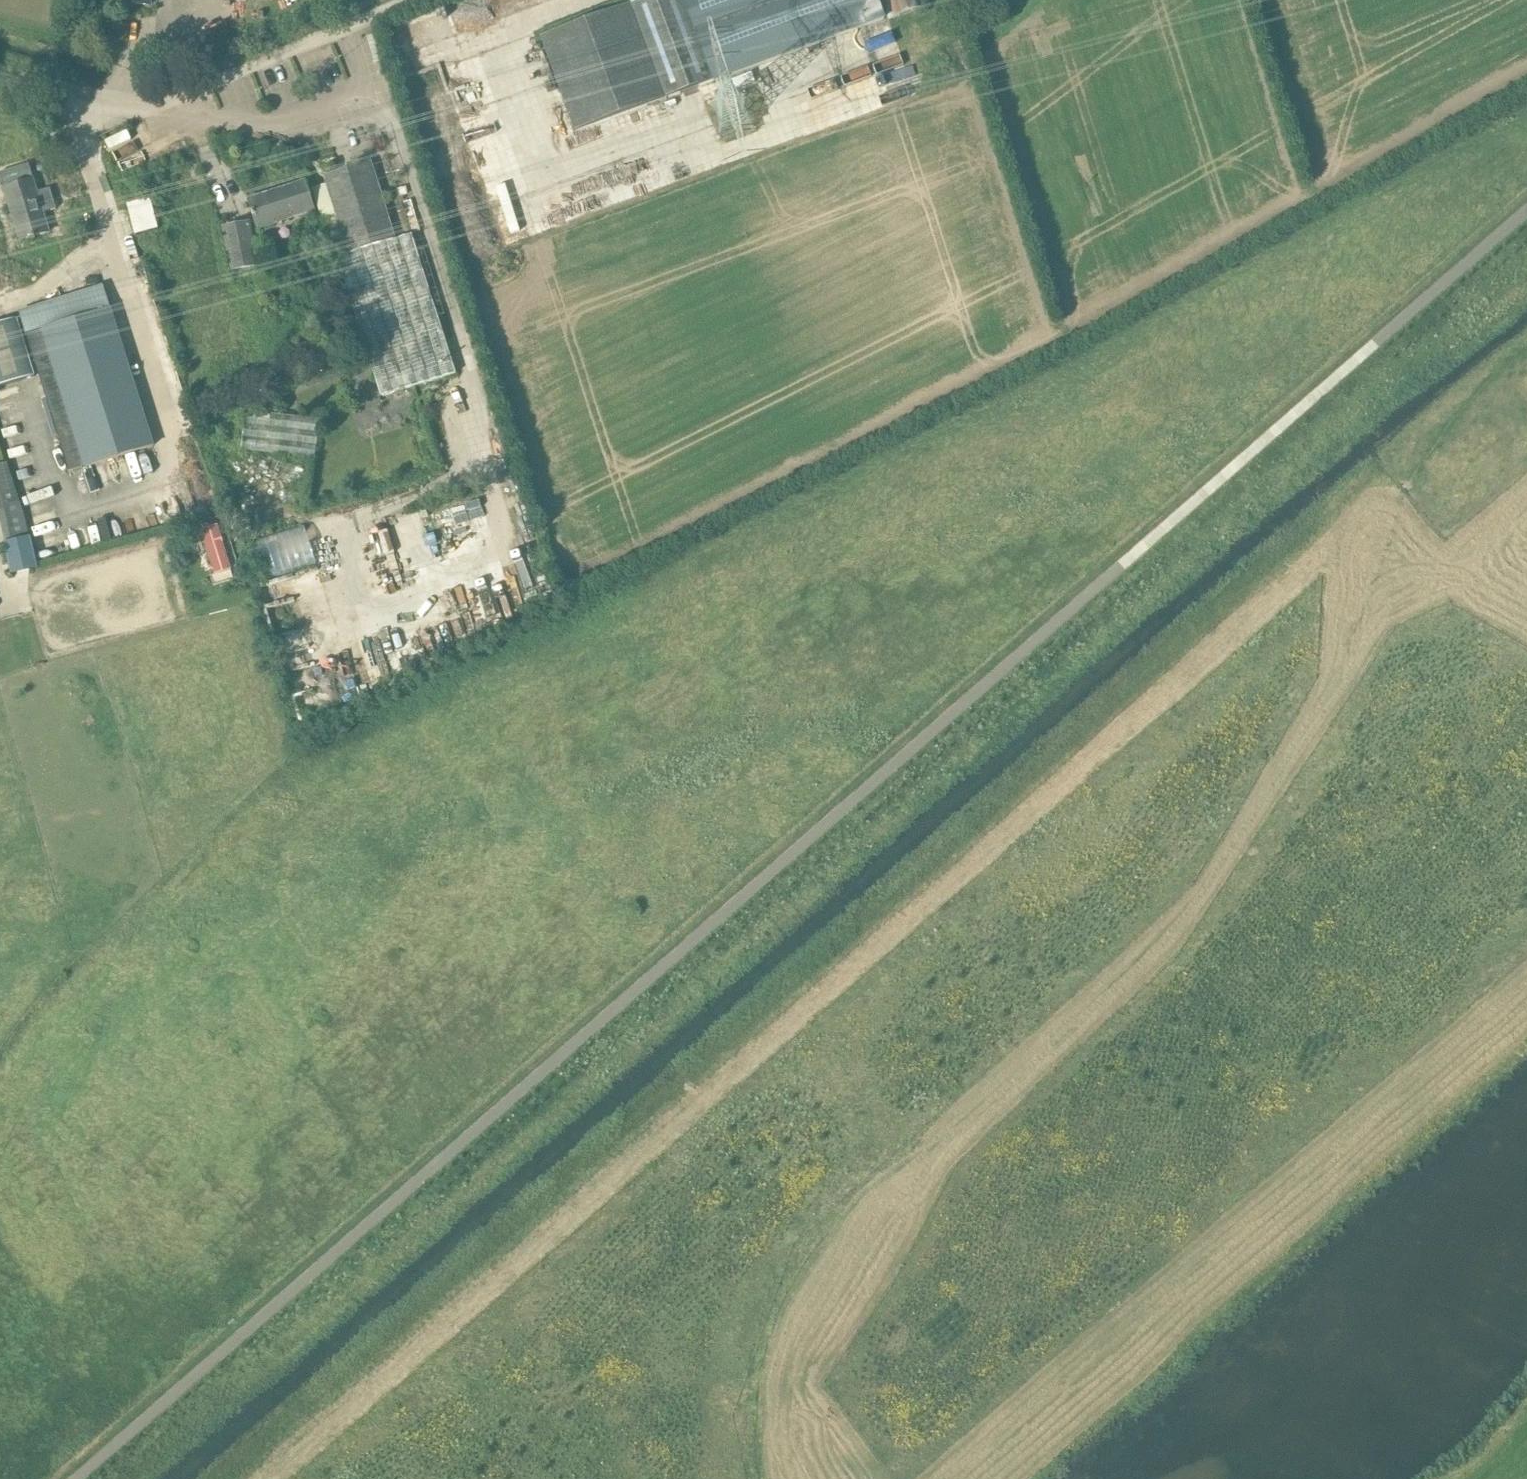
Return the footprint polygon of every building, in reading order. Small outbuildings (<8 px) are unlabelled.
[(631,5),(666,99),(715,81),(701,43),(691,46),(687,36),(697,33),(685,0),(645,0),(631,5)] [(697,33),(687,36),(691,46),(701,43),(715,81),(884,18),(877,0),(685,0),(697,33)] [(920,0),(881,0),(888,19),(922,7),(920,0)] [(631,5),(541,38),(576,132),(666,99),(631,5)] [(334,172),(324,176),(327,184),(312,188),(330,246),(345,242),(348,253),(337,257),(381,397),(455,374),(411,234),(395,239),(371,161),(334,172)] [(34,181),(29,163),(0,173),(0,175),(5,190),(20,240),(30,237),(31,240),(36,238),(35,236),(50,232),(44,212),(56,209),(52,193),(50,188),(38,192),(34,181)] [(305,180),(249,198),(258,228),(315,209),(305,180)] [(159,231),(151,198),(128,203),(137,237),(159,231)] [(250,222),(223,228),(231,270),(258,264),(250,222)] [(36,363),(70,473),(154,446),(104,286),(20,313),(21,317),(36,363)] [(0,324),(0,387),(36,376),(18,319),(0,324)] [(320,420),(246,411),(241,450),(316,459),(320,420)]
